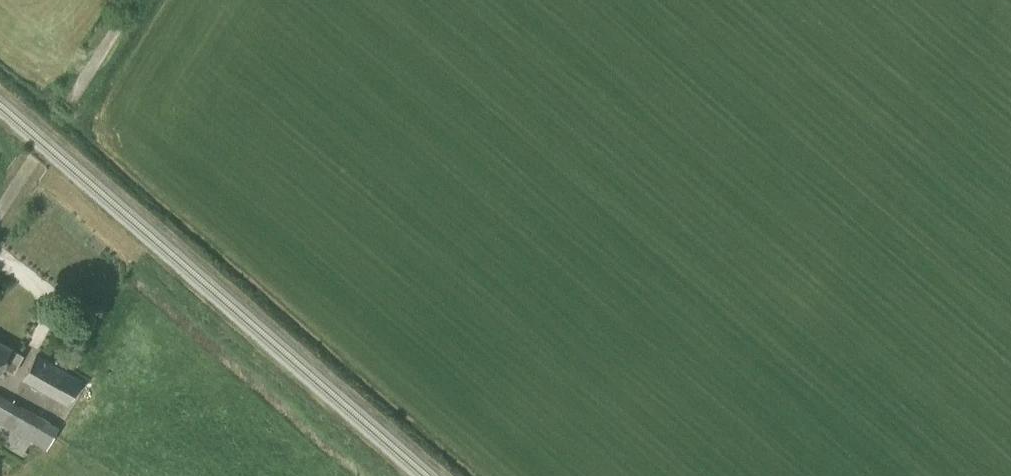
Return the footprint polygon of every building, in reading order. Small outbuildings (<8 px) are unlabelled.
[(13,372),(22,355),(0,342),(0,367),(1,366),(13,372)] [(67,405),(81,379),(36,355),(22,379),(67,405)] [(59,426),(43,418),(30,412),(31,411),(0,394),(0,423),(5,426),(0,434),(0,442),(22,455),(30,440),(47,449),(59,426)]
